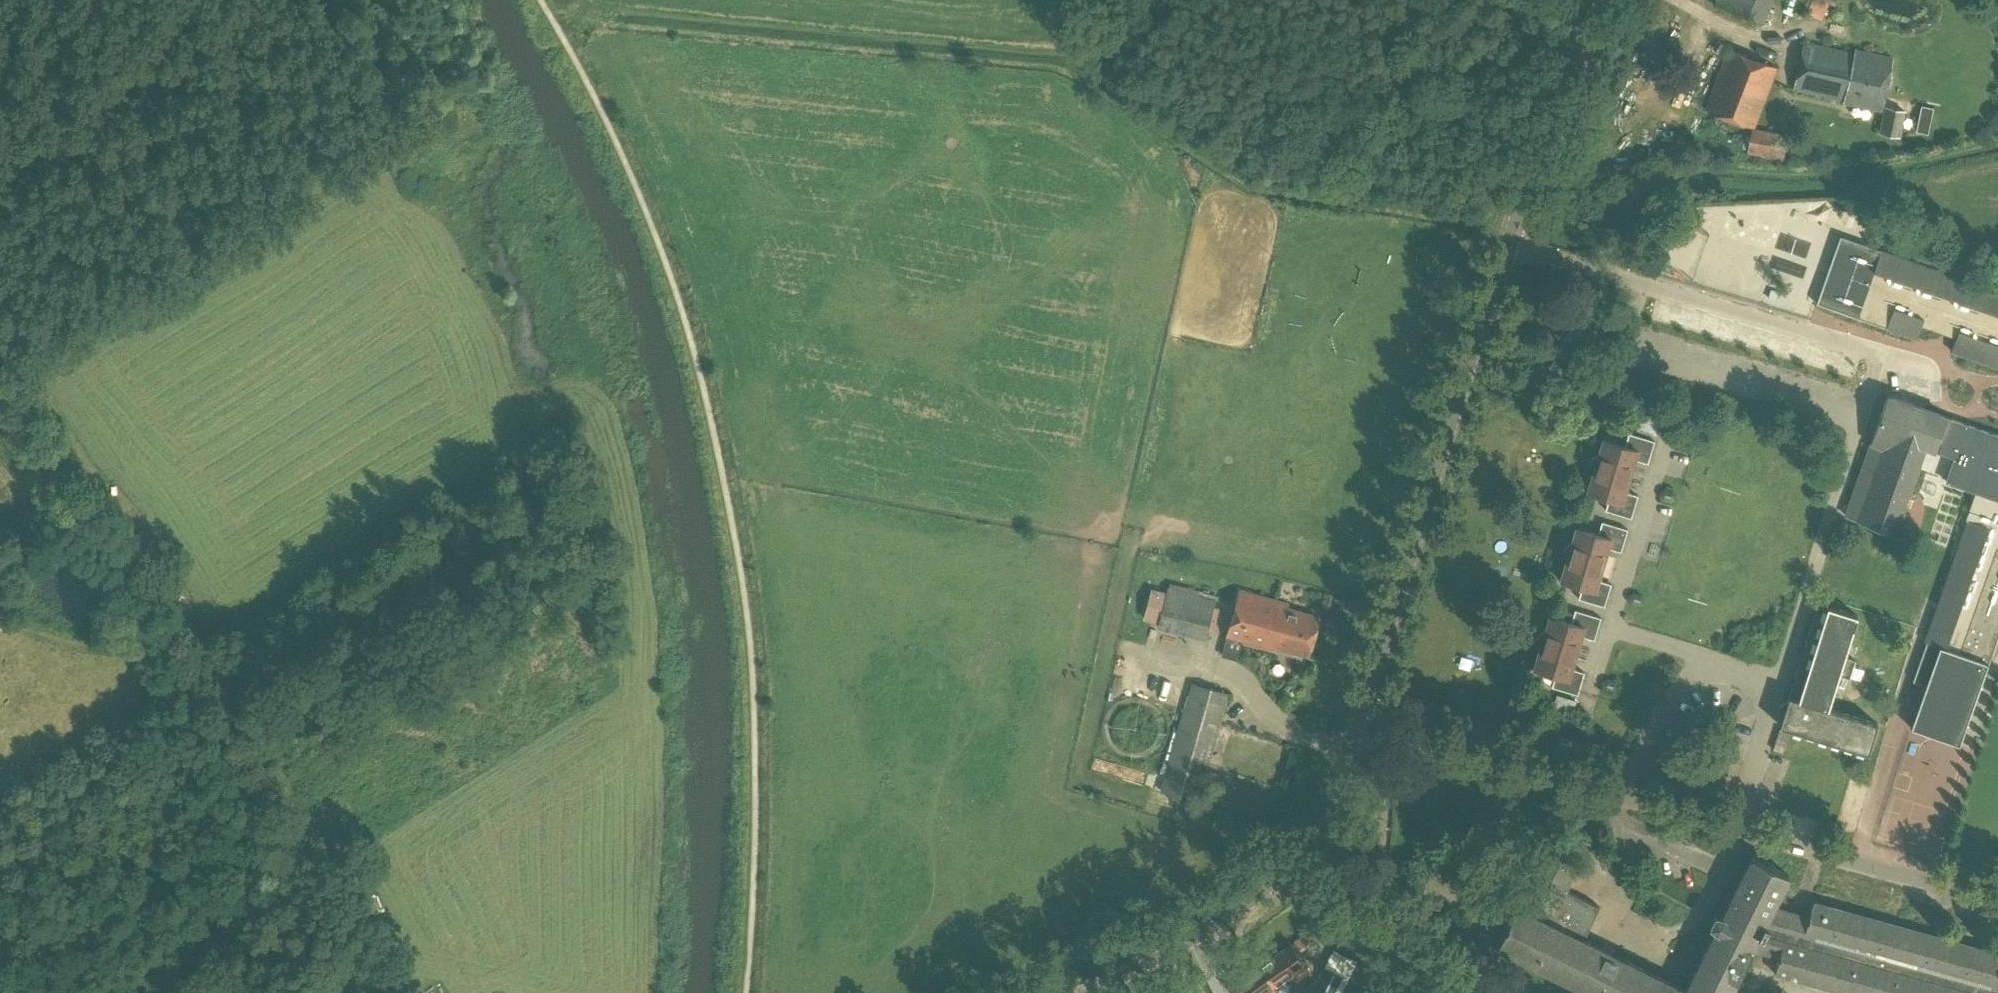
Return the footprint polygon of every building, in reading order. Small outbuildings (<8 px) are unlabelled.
[(1768,0),(1717,0),(1716,4),(1760,21),(1768,0)] [(1836,0),(1812,0),(1807,13),(1826,22),(1836,0)] [(1854,54),(1804,42),(1793,89),(1844,100),(1843,103),(1881,111),(1892,58),(1855,50),(1854,54)] [(1753,127),(1776,68),(1728,49),(1705,109),(1753,127)] [(1927,132),(1933,108),(1921,106),(1916,130),(1927,132)] [(1898,136),(1904,110),(1886,107),(1880,132),(1898,136)] [(1783,161),(1788,135),(1752,128),(1747,154),(1783,161)] [(1879,251),(1856,317),(1916,338),(1920,325),(1955,337),(1951,350),(1997,366),(1997,292),(1879,251)] [(1553,359),(1556,348),(1542,344),(1539,354),(1553,359)] [(1970,424),(1962,448),(1938,440),(1946,416),(1889,396),(1847,516),(1897,533),(1924,449),(1957,460),(1949,484),(1976,494),(1943,591),(1886,759),(1903,764),(1880,831),(1928,848),(1997,645),(1997,433),(1970,424)] [(1656,435),(1663,413),(1643,407),(1637,430),(1656,435)] [(1648,464),(1655,442),(1629,434),(1625,447),(1603,440),(1598,455),(1592,458),(1589,463),(1589,469),(1592,476),(1587,491),(1610,498),(1606,511),(1632,519),(1638,496),(1626,493),(1635,460),(1648,464)] [(1621,552),(1628,530),(1602,522),(1599,535),(1576,528),(1572,542),(1565,547),(1563,552),(1562,558),(1566,564),(1561,580),(1583,587),(1579,599),(1605,607),(1612,585),(1599,581),(1609,549),(1621,552)] [(1205,640),(1215,601),(1168,589),(1158,627),(1205,640)] [(1148,609),(1162,613),(1167,594),(1152,590),(1148,609)] [(1288,604),(1239,590),(1225,637),(1275,651),(1276,647),(1308,656),(1319,616),(1287,607),(1288,604)] [(1841,656),(1854,615),(1824,606),(1821,615),(1812,613),(1785,702),(1782,703),(1779,707),(1778,711),(1778,715),(1780,719),(1778,726),(1866,753),(1875,723),(1826,708),(1836,674),(1847,677),(1852,659),(1841,656)] [(1595,641),(1601,619),(1576,611),(1572,623),(1549,617),(1545,631),(1539,636),(1536,641),(1535,646),(1538,653),(1534,668),(1556,675),(1552,688),(1578,695),(1585,673),(1572,669),(1582,637),(1595,641)] [(1197,801),(1220,721),(1227,694),(1192,684),(1161,791),(1197,801)] [(1789,730),(1779,727),(1772,749),(1773,750),(1782,752),(1789,730)] [(1583,941),(1599,906),(1568,890),(1579,867),(1546,851),(1498,948),(1589,992),(1732,992),(1753,951),(1781,958),(1775,976),(1838,992),(1997,992),(1997,954),(1814,903),(1810,919),(1774,908),(1790,876),(1752,858),(1724,917),(1716,916),(1711,926),(1717,932),(1687,991),(1583,941)] [(1299,980),(1310,972),(1291,945),(1261,966),(1275,986),(1294,973),(1299,980)] [(1343,979),(1353,958),(1336,949),(1314,992),(1336,992),(1343,979)] [(1275,986),(1261,966),(1230,988),(1234,992),(1279,992),(1280,992),(1275,986)]
